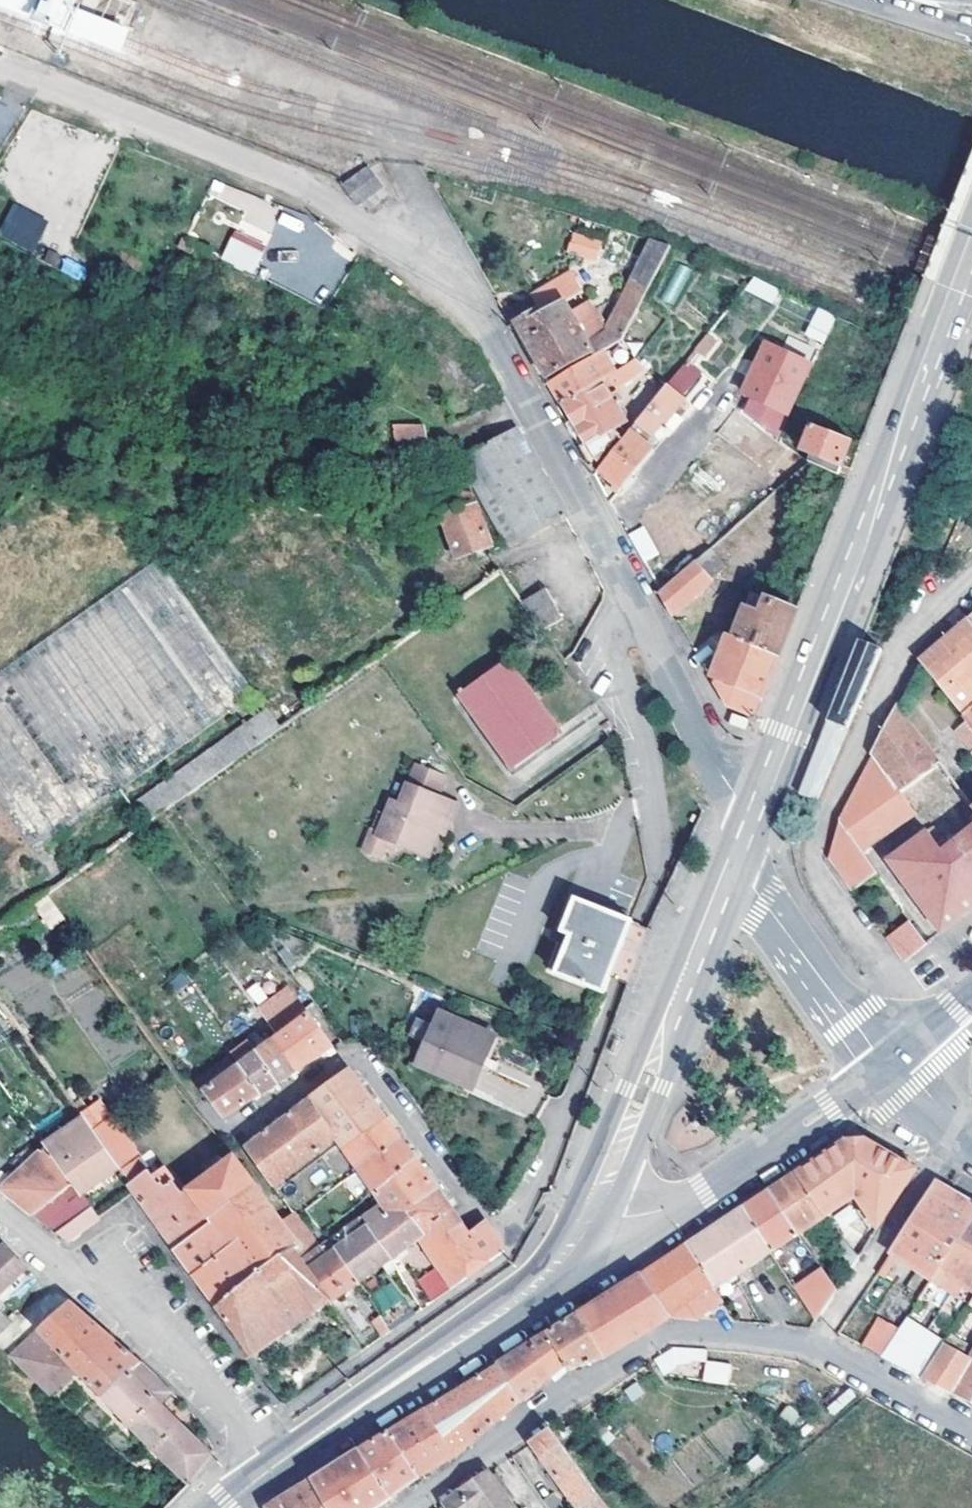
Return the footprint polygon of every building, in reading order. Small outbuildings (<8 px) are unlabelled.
[(127,26),(136,1),(132,0),(57,0),(127,26)] [(343,189),(359,207),(371,198),(377,205),(389,195),(367,169),(343,189)] [(255,215),(261,200),(218,183),(212,198),(255,215)] [(32,252),(49,220),(14,202),(0,229),(0,235),(32,252)] [(595,262),(603,242),(573,229),(565,249),(595,262)] [(256,273),(266,241),(232,230),(222,262),(256,273)] [(575,361),(578,366),(601,353),(622,340),(643,299),(653,280),(671,245),(655,240),(637,274),(609,330),(607,332),(589,342),(565,302),(542,316),(539,310),(516,323),(530,346),(549,377),(575,361)] [(66,257),(59,269),(79,280),(86,268),(66,257)] [(676,306),(690,268),(676,263),(662,301),(676,306)] [(589,342),(607,332),(571,271),(537,292),(546,306),(539,310),(542,316),(565,302),(589,342)] [(773,305),(781,290),(752,275),(744,290),(773,305)] [(804,334),(823,343),(836,316),(817,306),(804,334)] [(699,339),(682,359),(687,362),(690,359),(693,362),(707,347),(699,339)] [(614,366),(631,358),(624,342),(607,351),(614,366)] [(788,415),(808,365),(761,346),(741,395),(788,415)] [(558,394),(564,404),(612,372),(601,353),(578,366),(552,382),(558,394)] [(566,424),(573,435),(579,431),(586,442),(579,446),(591,468),(622,428),(618,423),(624,420),(606,391),(642,368),(634,357),(612,372),(564,404),(573,420),(566,424)] [(682,359),(663,382),(680,395),(698,371),(687,362),(682,359)] [(680,395),(663,382),(597,469),(620,490),(654,449),(645,442),(650,434),(652,435),(662,421),(664,423),(674,410),(683,398),(680,395)] [(752,444),(764,428),(709,387),(691,407),(707,419),(711,413),(752,444)] [(683,416),(674,410),(664,423),(673,429),(683,416)] [(398,453),(429,444),(422,424),(392,425),(398,453)] [(846,453),(851,440),(813,425),(803,448),(812,452),(807,462),(837,474),(846,453)] [(520,426),(475,450),(523,540),(567,516),(520,426)] [(458,446),(461,453),(468,450),(465,443),(458,446)] [(475,450),(461,458),(510,547),(523,540),(475,450)] [(410,493),(416,509),(421,526),(444,518),(458,556),(491,544),(465,474),(410,493)] [(645,525),(629,532),(642,562),(657,556),(645,525)] [(695,561),(709,577),(724,564),(708,549),(695,561)] [(711,579),(709,577),(695,561),(660,592),(673,613),(711,579)] [(11,865),(235,707),(139,571),(0,670),(0,849),(11,865)] [(524,602),(544,629),(561,618),(542,589),(524,602)] [(733,638),(778,657),(787,634),(796,610),(751,593),(733,638)] [(963,715),(971,708),(971,624),(968,620),(919,662),(963,715)] [(770,678),(778,657),(733,638),(728,637),(714,677),(716,678),(714,686),(721,698),(729,701),(735,685),(763,696),(770,678)] [(816,800),(882,650),(861,642),(858,641),(831,714),(800,794),(816,800)] [(460,691),(519,770),(564,736),(506,658),(460,691)] [(729,701),(721,698),(727,709),(755,717),(763,696),(735,685),(729,701)] [(897,707),(874,754),(900,792),(940,764),(897,707)] [(170,804),(260,741),(247,724),(117,815),(130,833),(170,804)] [(917,815),(900,792),(874,754),(843,818),(848,829),(869,814),(876,824),(879,816),(890,832),(908,821),(917,815)] [(396,843),(406,847),(432,837),(434,831),(439,819),(448,822),(457,802),(437,792),(444,776),(417,763),(398,801),(393,798),(385,813),(378,829),(370,826),(362,842),(366,851),(374,855),(382,850),(384,845),(394,849),(396,843)] [(378,809),(370,826),(378,829),(385,813),(378,809)] [(877,874),(862,851),(876,824),(869,814),(848,829),(853,840),(828,856),(853,891),(877,874)] [(862,851),(890,832),(879,816),(876,824),(862,851)] [(843,818),(828,856),(853,840),(848,829),(843,818)] [(434,831),(442,835),(448,822),(439,819),(434,831)] [(971,891),(971,830),(947,850),(942,842),(938,844),(971,891)] [(971,908),(971,891),(938,844),(929,832),(921,838),(890,860),(941,933),(957,920),(971,908)] [(432,837),(406,847),(424,855),(432,837)] [(64,914),(47,890),(34,900),(51,923),(64,914)] [(576,898),(559,941),(568,944),(557,973),(604,992),(605,992),(612,975),(610,973),(629,925),(631,921),(576,898)] [(909,922),(886,938),(903,963),(911,956),(925,944),(909,922)] [(545,968),(557,973),(568,944),(559,941),(557,940),(545,968)] [(257,1008),(273,1030),(303,1008),(288,986),(257,1008)] [(422,1059),(472,1080),(492,1032),(442,1011),(436,1025),(422,1059)] [(306,1013),(288,1027),(312,1060),(322,1054),(331,1047),(306,1013)] [(469,1087),(472,1080),(422,1059),(436,1025),(428,1022),(411,1063),(469,1087)] [(303,1066),(312,1060),(288,1027),(272,1039),(295,1072),(303,1066)] [(254,1052),(278,1084),(285,1079),(295,1072),(272,1039),(254,1052)] [(270,1089),(278,1084),(254,1052),(245,1040),(228,1053),(237,1066),(257,1094),(259,1096),(270,1089)] [(194,1079),(203,1092),(237,1066),(228,1053),(194,1079)] [(531,1117),(545,1080),(486,1059),(472,1096),(531,1117)] [(241,1106),(257,1094),(237,1066),(203,1092),(222,1120),(241,1106)] [(309,1100),(323,1119),(363,1090),(349,1070),(332,1083),(309,1100)] [(336,1139),(343,1150),(384,1119),(374,1105),(363,1090),(323,1119),(336,1139)] [(272,1187),(336,1139),(323,1119),(309,1100),(270,1130),(244,1150),(272,1187)] [(80,1116),(82,1120),(91,1131),(107,1118),(96,1103),(80,1116)] [(392,1131),(384,1119),(343,1150),(357,1170),(398,1138),(392,1131)] [(99,1187),(122,1171),(105,1149),(91,1131),(82,1120),(46,1147),(49,1150),(74,1186),(82,1197),(85,1196),(99,1187)] [(121,1137),(105,1149),(122,1171),(139,1160),(121,1137)] [(357,1170),(372,1191),(413,1160),(407,1151),(398,1138),(357,1170)] [(873,1222),(878,1230),(917,1171),(865,1142),(849,1138),(823,1155),(795,1173),(826,1217),(857,1198),(873,1222)] [(23,1207),(36,1217),(74,1186),(49,1150),(0,1190),(23,1207)] [(200,1183),(225,1214),(257,1189),(233,1157),(200,1183)] [(152,1179),(139,1160),(122,1171),(136,1193),(154,1218),(185,1194),(175,1181),(165,1169),(152,1179)] [(426,1235),(453,1215),(434,1189),(413,1160),(372,1191),(382,1205),(396,1194),(426,1235)] [(798,1237),(826,1217),(795,1173),(774,1187),(768,1191),(798,1237)] [(933,1280),(971,1219),(971,1202),(956,1192),(936,1182),(891,1252),(933,1280)] [(213,1224),(225,1214),(200,1183),(190,1191),(213,1224)] [(100,1219),(85,1196),(82,1197),(74,1186),(36,1217),(68,1241),(100,1219)] [(276,1216),(257,1189),(225,1214),(213,1224),(177,1252),(187,1265),(196,1277),(276,1216)] [(190,1191),(185,1194),(154,1218),(167,1238),(177,1252),(213,1224),(190,1191)] [(772,1254),(798,1237),(768,1191),(763,1194),(743,1207),(772,1254)] [(419,1239),(426,1235),(396,1194),(382,1205),(361,1220),(392,1258),(406,1248),(419,1239)] [(715,1289),(772,1254),(743,1207),(715,1226),(686,1245),(715,1289)] [(299,1248),(312,1238),(294,1214),(292,1215),(281,1223),(299,1248)] [(462,1227),(453,1215),(426,1235),(419,1239),(439,1269),(453,1288),(504,1250),(495,1238),(483,1221),(468,1233),(462,1227)] [(210,1297),(220,1310),(292,1253),(299,1248),(281,1223),(276,1216),(196,1277),(210,1297)] [(971,1289),(971,1219),(933,1280),(941,1285),(948,1275),(971,1289)] [(392,1259),(392,1258),(361,1220),(328,1243),(360,1282),(376,1270),(392,1259)] [(292,1253),(300,1264),(320,1249),(312,1238),(299,1248),(292,1253)] [(851,1271),(859,1258),(844,1240),(832,1258),(851,1271)] [(345,1293),(360,1282),(328,1243),(320,1249),(300,1264),(329,1304),(345,1293)] [(722,1300),(715,1289),(686,1245),(670,1255),(640,1275),(670,1316),(697,1318),(722,1300)] [(26,1271),(17,1261),(5,1248),(0,1252),(0,1294),(26,1271)] [(329,1304),(300,1264),(292,1253),(220,1310),(255,1359),(292,1331),(329,1304)] [(897,1261),(884,1254),(874,1271),(887,1279),(897,1261)] [(432,1302),(453,1288),(439,1269),(419,1283),(432,1302)] [(816,1323),(838,1290),(824,1270),(794,1289),(816,1323)] [(576,1315),(602,1359),(670,1318),(670,1316),(640,1275),(608,1296),(576,1315)] [(382,1317),(391,1331),(415,1315),(399,1293),(377,1308),(382,1317)] [(13,1325),(3,1313),(7,1310),(0,1302),(0,1337),(13,1325)] [(77,1369),(103,1396),(140,1362),(117,1342),(70,1302),(40,1332),(77,1369)] [(722,1321),(736,1322),(729,1311),(722,1321)] [(566,1375),(602,1359),(576,1315),(552,1330),(547,1333),(566,1375)] [(861,1347),(883,1357),(901,1329),(879,1316),(861,1347)] [(911,1372),(922,1378),(945,1344),(947,1340),(910,1316),(901,1329),(883,1357),(911,1372)] [(382,1338),(391,1331),(382,1317),(373,1323),(382,1338)] [(51,1396),(77,1369),(40,1332),(13,1358),(51,1396)] [(560,1378),(566,1375),(547,1333),(539,1338),(495,1365),(520,1403),(557,1373),(560,1378)] [(352,1360),(363,1351),(355,1339),(343,1347),(352,1360)] [(971,1360),(945,1344),(922,1378),(971,1404),(971,1358),(971,1360)] [(673,1350),(657,1359),(657,1364),(679,1364),(679,1350),(673,1350)] [(707,1351),(688,1351),(687,1364),(707,1365),(707,1351)] [(174,1394),(140,1362),(103,1396),(190,1484),(190,1483),(211,1455),(175,1418),(162,1405),(174,1394)] [(424,1410),(454,1457),(520,1403),(495,1365),(463,1385),(431,1406),(424,1410)] [(418,1477),(454,1457),(424,1410),(395,1428),(388,1433),(418,1477)] [(551,1430),(533,1443),(579,1506),(581,1507),(609,1507),(551,1430)] [(388,1498),(418,1477),(388,1433),(382,1436),(359,1451),(388,1498)] [(329,1507),(375,1507),(388,1498),(359,1451),(320,1476),(313,1480),(329,1507)] [(448,1507),(516,1507),(490,1471),(464,1490),(446,1505),(448,1507)] [(313,1480),(268,1507),(329,1507),(313,1480)]
